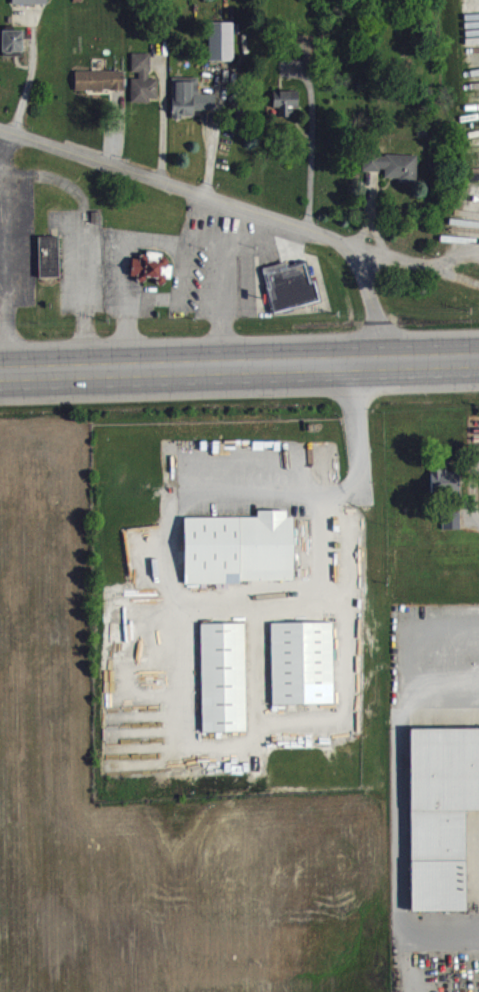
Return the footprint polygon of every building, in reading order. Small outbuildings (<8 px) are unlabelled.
[(13,12),(48,13),(49,0),(13,0),(13,12)] [(231,21),(231,59),(207,59),(207,21),(231,21)] [(0,29),(2,29),(2,25),(11,25),(11,29),(20,29),(24,29),(24,36),(21,36),(21,50),(20,50),(20,55),(1,55),(1,50),(0,50),(0,29)] [(129,51),(148,51),(148,70),(146,70),(146,77),(155,77),(155,96),(147,96),(147,100),(129,101),(129,77),(136,77),(136,70),(129,70),(129,51)] [(73,69),(122,69),(122,88),(107,89),(107,87),(101,87),(101,88),(73,89),(73,69)] [(196,76),(196,92),(214,92),(213,108),(191,108),(191,114),(179,114),(179,116),(170,116),(170,76),(196,76)] [(77,80),(77,99),(126,99),(126,79),(77,80)] [(271,89),(296,89),(296,105),(290,105),(290,112),(288,112),(288,115),(276,115),(276,106),(271,106),(271,89)] [(299,100),(274,99),(273,125),(293,125),(293,116),(299,116),(299,100)] [(360,151),(376,151),(376,155),(383,155),(383,152),(415,152),(414,182),(396,182),(397,176),(383,176),(383,165),(377,165),(377,171),(360,171),(360,151)] [(37,235),(57,235),(57,276),(37,276),(37,235)] [(130,256),(136,257),(137,254),(139,253),(144,253),(144,249),(160,251),(159,255),(164,256),(166,258),(165,263),(170,264),(168,277),(164,276),(163,282),(160,283),(155,283),(154,280),(154,277),(144,275),(144,278),(141,281),(137,281),(134,278),(135,275),(127,273),(130,256)] [(271,312),(319,299),(313,278),(309,279),(304,259),(284,264),(282,260),(261,266),(266,286),(264,286),(271,312)] [(429,495),(459,494),(459,472),(429,472),(429,495)] [(182,516),(256,515),(256,509),(285,509),(285,515),(291,515),(292,578),(237,579),(237,572),(224,572),(224,581),(183,581),(182,516)] [(441,512),(458,511),(458,529),(441,530),(441,512)] [(444,538),(461,538),(461,521),(444,522),(444,538)] [(197,622),(243,621),(245,730),(200,731),(197,622)] [(268,621),(331,621),(333,702),(269,702),(268,621)] [(407,727),(478,726),(478,809),(463,809),(464,910),(408,909),(407,727)]
